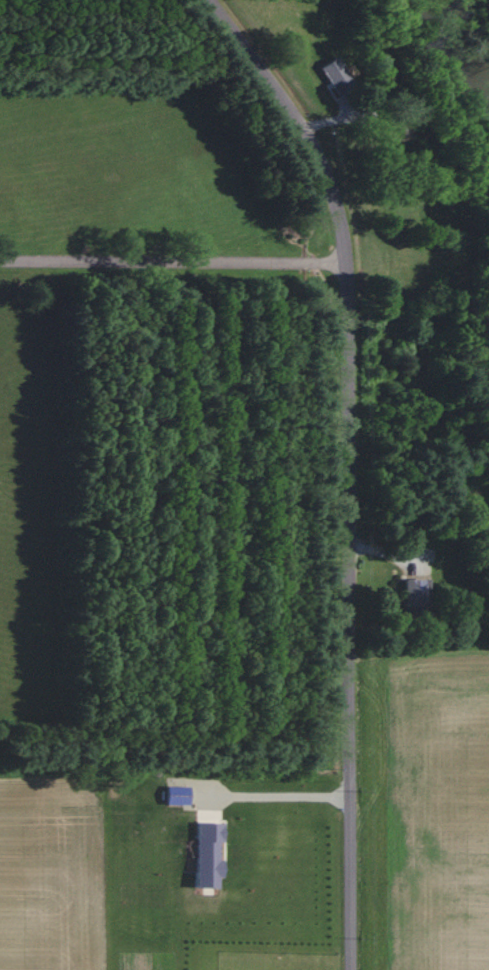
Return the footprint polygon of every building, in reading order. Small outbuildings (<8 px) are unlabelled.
[(425,579),(400,580),(401,606),(425,605),(425,579)] [(162,805),(186,806),(186,787),(163,786),(162,805)] [(213,889),(214,878),(215,878),(217,843),(219,843),(219,824),(194,823),(192,888),(213,889)]
